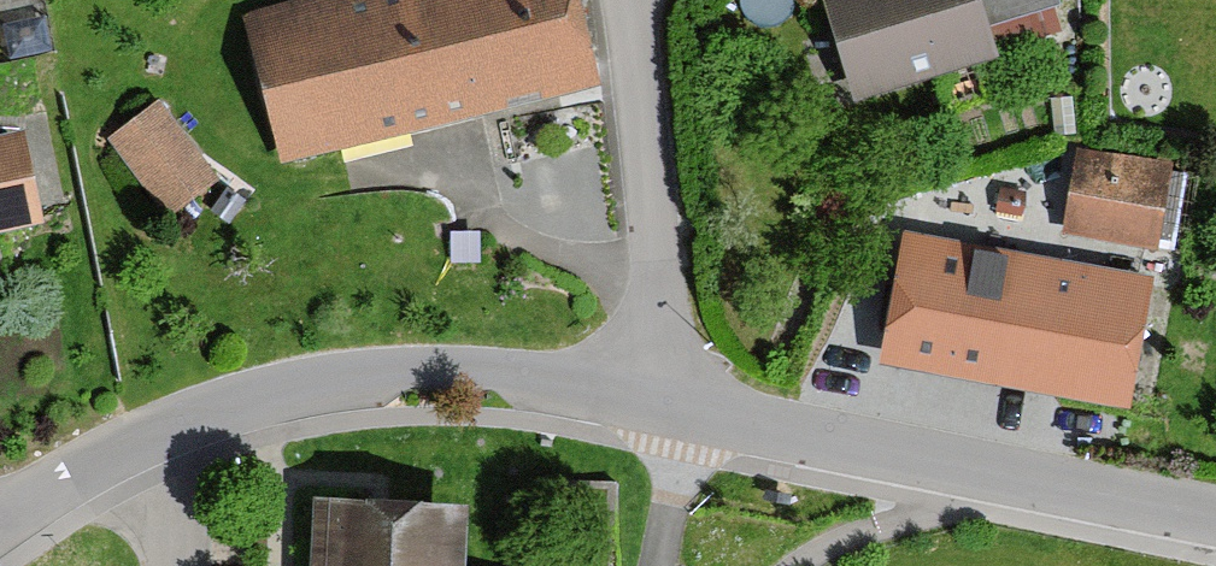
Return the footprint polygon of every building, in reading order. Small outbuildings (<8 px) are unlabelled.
[(274,163),(596,88),(575,0),(283,0),(238,10),(274,163)] [(872,96),(1024,48),(1012,11),(1047,0),(841,0),(872,96)] [(147,98),(91,139),(154,223),(210,181),(147,98)] [(40,227),(23,133),(0,137),(0,234),(40,227)] [(1147,152),(1070,140),(1057,229),(1134,240),(1147,152)] [(887,235),(866,357),(1131,403),(1153,281),(887,235)] [(464,507),(309,497),(304,565),(459,565),(464,507)]
